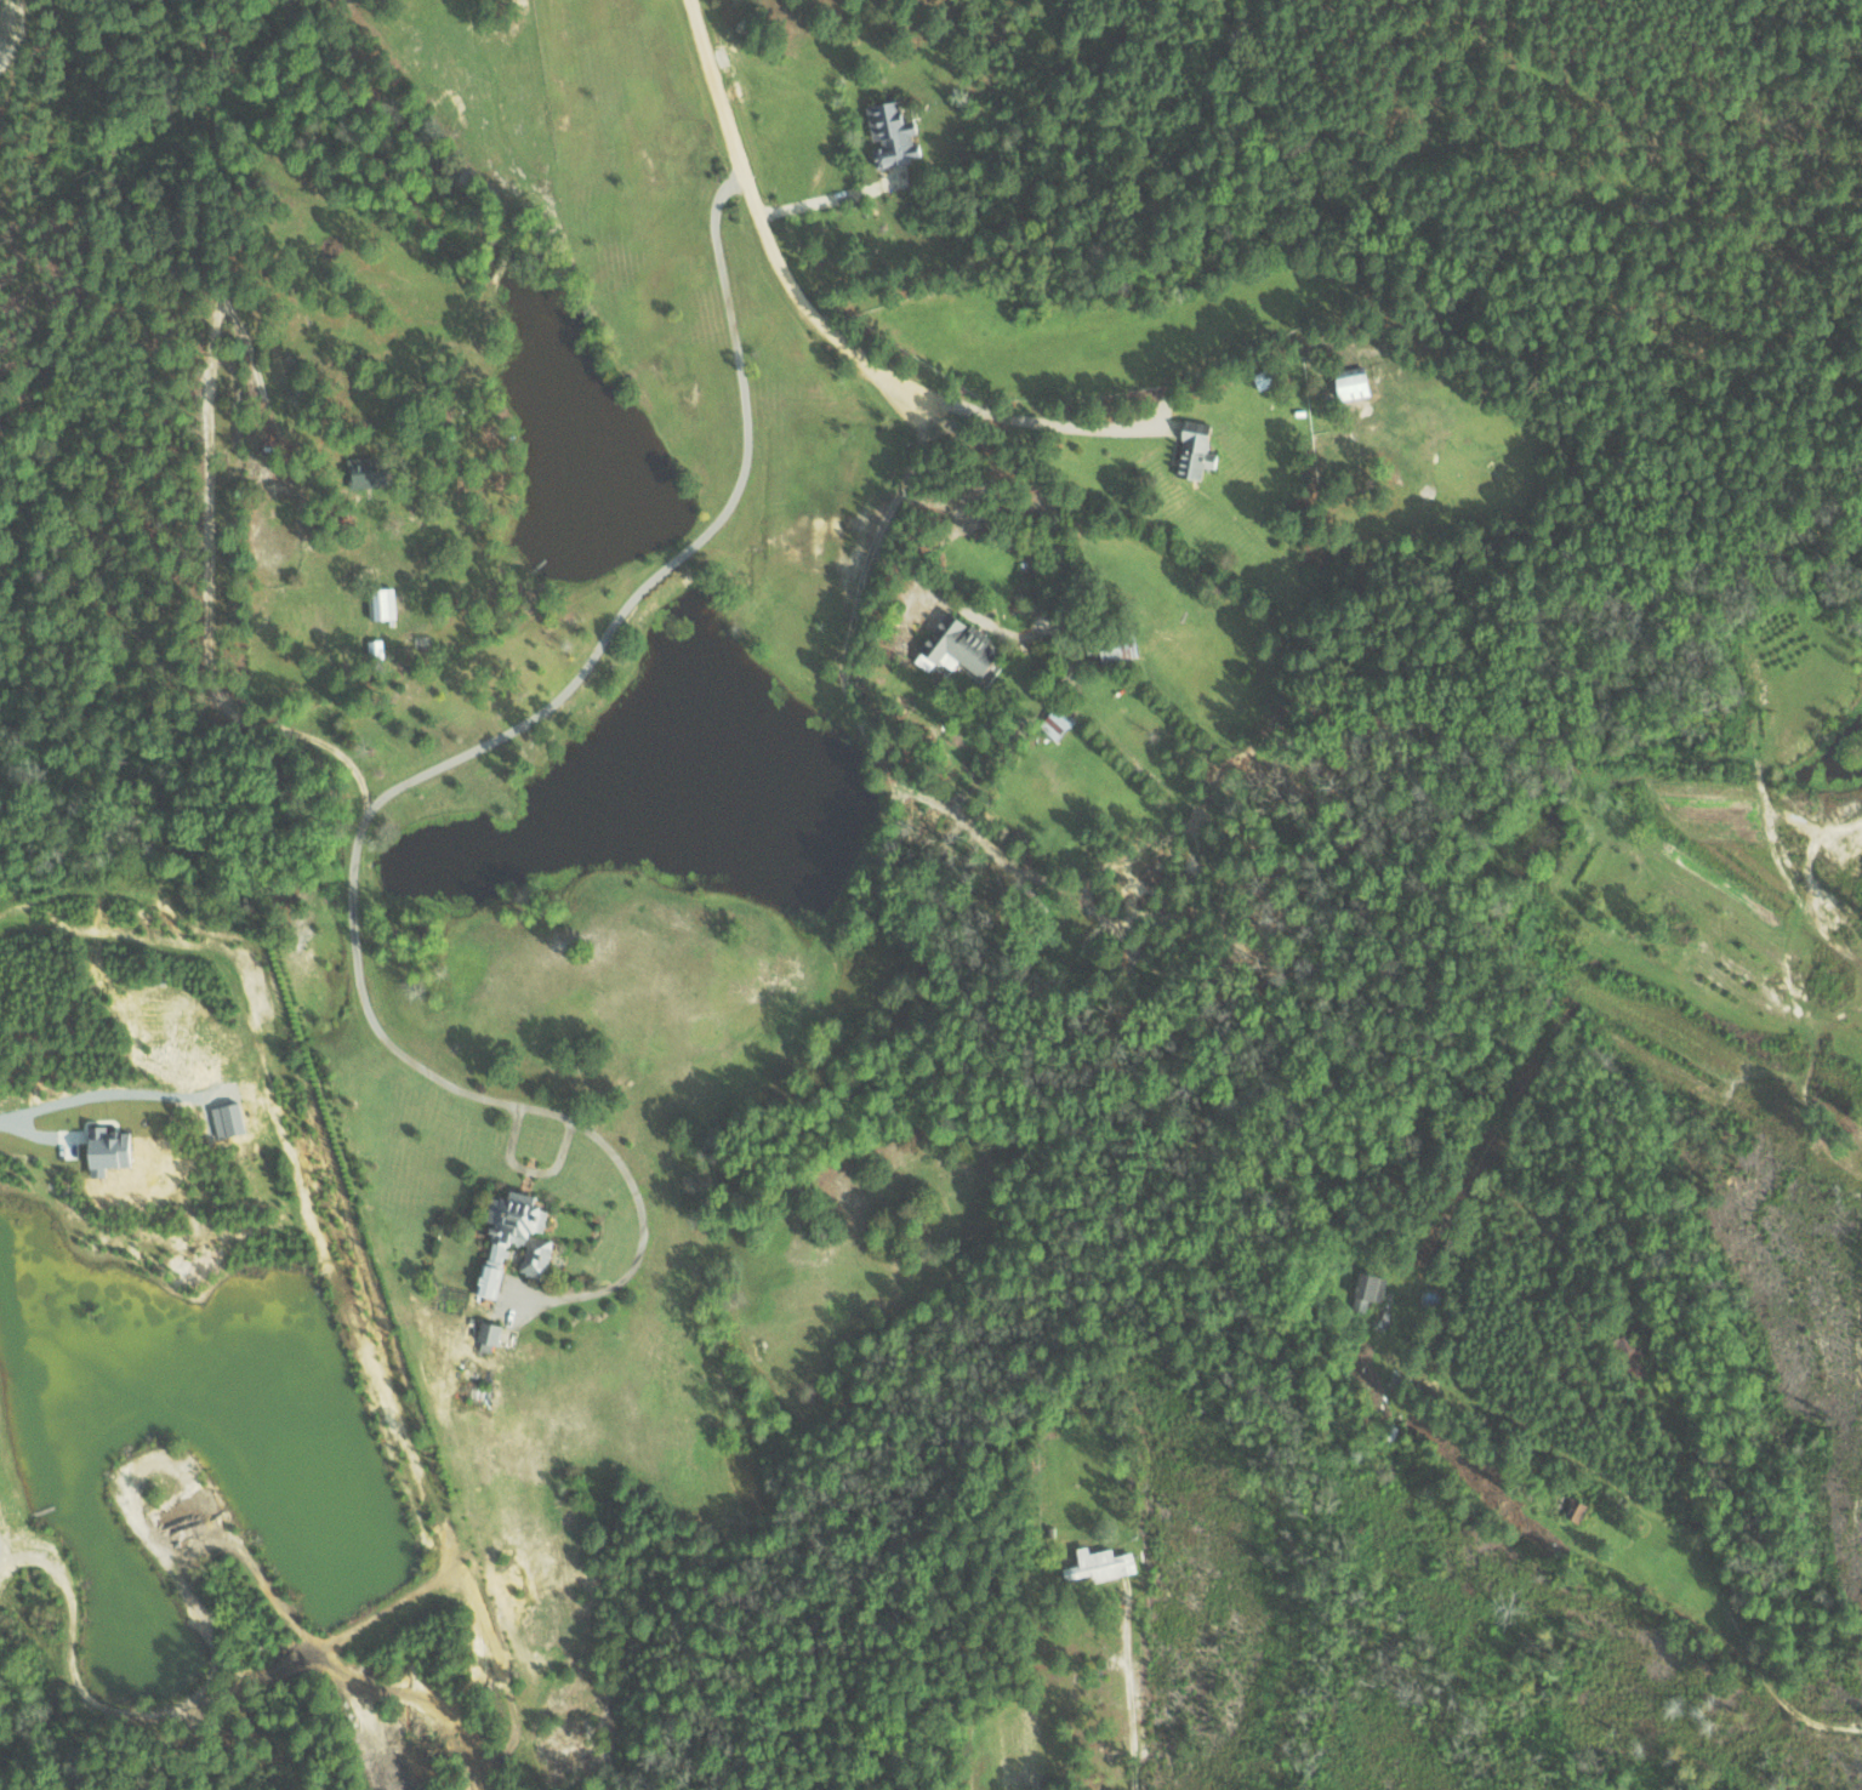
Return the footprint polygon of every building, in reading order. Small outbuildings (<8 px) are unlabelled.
[(862,104),(874,167),(917,159),(910,119),(897,121),(893,99),(862,104)] [(1366,394),(1361,365),(1330,370),(1335,399),(1366,394)] [(1196,480),(1198,466),(1213,468),(1215,453),(1204,452),(1208,424),(1180,419),(1171,476),(1196,480)] [(367,619),(393,619),(391,588),(365,588),(367,619)] [(976,678),(993,650),(983,644),(987,637),(945,612),(920,653),(916,651),(910,661),(926,671),(930,665),(946,674),(953,664),(976,678)] [(1081,643),(1083,654),(1096,651),(1099,663),(1135,655),(1130,632),(1081,643)] [(482,1294),(504,1298),(514,1243),(532,1246),(527,1274),(553,1278),(560,1239),(553,1238),(559,1207),(503,1197),(498,1225),(495,1224),(482,1294)] [(1367,1311),(1369,1302),(1352,1298),(1350,1307),(1367,1311)] [(480,1349),(502,1354),(508,1326),(486,1321),(480,1349)] [(1554,1511),(1579,1522),(1587,1502),(1562,1492),(1554,1511)] [(1136,1571),(1131,1550),(1113,1554),(1112,1547),(1077,1555),(1079,1563),(1060,1567),(1063,1579),(1091,1572),(1093,1581),(1136,1571)]
